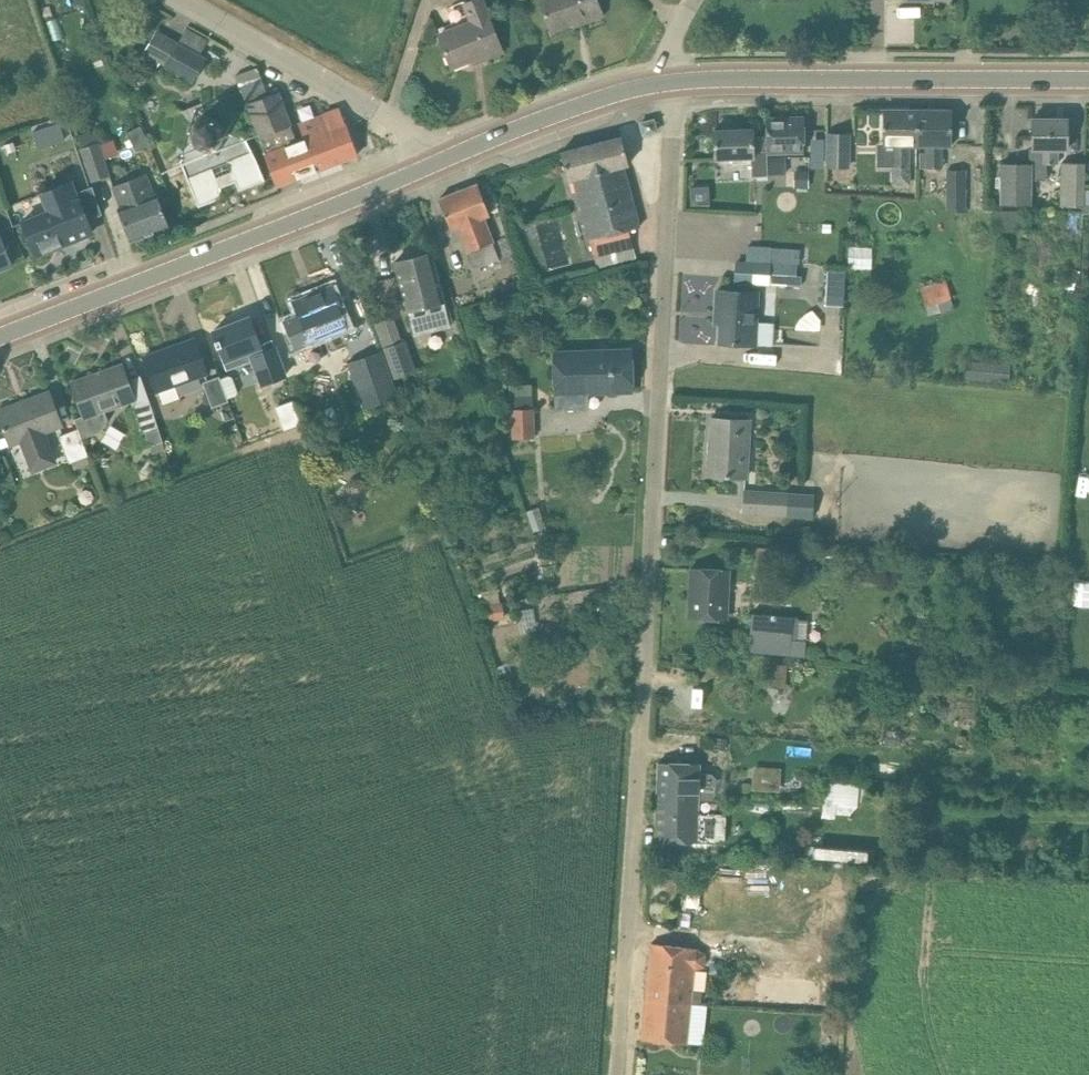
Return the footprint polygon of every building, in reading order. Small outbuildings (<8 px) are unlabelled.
[(482,0),(469,0),(462,3),(470,24),(439,35),(452,67),(481,55),(482,58),(503,50),(482,0)] [(597,0),(538,0),(552,30),(581,18),(583,22),(603,14),(597,0)] [(143,54),(193,83),(206,59),(200,56),(208,41),(187,29),(179,44),(156,31),(143,54)] [(345,124),(340,109),(299,125),(305,140),(298,142),(279,92),(269,95),(258,67),(238,75),(250,105),(268,154),(278,185),(357,155),(346,124),(345,124)] [(910,146),(918,147),(918,130),(910,129),(910,110),(884,109),(883,146),(894,146),(894,169),(894,185),(910,185),(910,146)] [(953,110),(910,110),(910,129),(918,130),(918,147),(926,147),(925,153),(920,153),(920,170),(942,170),(942,147),(952,147),(953,110)] [(193,122),(192,123),(188,130),(188,138),(192,145),(198,150),(205,152),(213,150),(219,146),(223,139),(223,138),(223,131),(220,124),(214,119),(212,118),(209,117),(206,117),(204,117),(198,119),(193,122)] [(767,134),(768,154),(786,154),(806,154),(805,117),(767,118),(767,134)] [(1068,119),(1033,119),(1032,148),(1028,148),(1028,164),(1000,163),(999,203),(1030,203),(1031,178),(1045,179),(1045,164),(1058,164),(1058,151),(1068,151),(1068,119)] [(654,120),(641,123),(644,134),(657,131),(654,120)] [(111,176),(94,128),(79,135),(83,146),(82,147),(94,180),(111,176)] [(768,174),(768,154),(767,134),(753,134),(753,128),(715,130),(715,159),(752,158),(752,177),(769,176),(768,174)] [(850,133),(830,134),(831,165),(851,166),(850,133)] [(192,145),(179,157),(199,207),(225,196),(221,187),(236,181),(240,190),(265,180),(258,159),(245,135),(223,139),(219,146),(213,150),(205,152),(198,150),(192,145)] [(622,136),(561,152),(568,180),(574,178),(594,257),(596,257),(598,268),(616,264),(637,258),(629,230),(640,227),(623,166),(629,164),(622,136)] [(768,154),(768,174),(786,174),(786,154),(768,154)] [(1062,162),(1060,206),(1082,207),(1084,207),(1084,204),(1085,162),(1062,162)] [(966,172),(948,172),(947,195),(965,195),(966,172)] [(809,173),(793,173),(793,191),(809,191),(809,173)] [(146,174),(115,186),(122,206),(119,208),(131,241),(170,226),(158,193),(153,195),(146,174)] [(48,211),(21,222),(37,255),(93,232),(70,180),(40,192),(48,211)] [(478,184),(439,199),(453,227),(459,225),(469,248),(467,249),(475,269),(499,260),(492,239),(493,239),(484,215),(490,213),(478,184)] [(12,265),(0,228),(0,270),(12,265)] [(796,263),(800,263),(800,248),(770,247),(769,262),(796,263)] [(432,252),(396,261),(408,310),(415,336),(452,326),(445,301),(432,252)] [(738,260),(738,280),(788,283),(788,286),(801,287),(802,275),(796,275),(796,263),(769,262),(747,261),(738,260)] [(843,270),(828,269),(826,304),(841,305),(843,270)] [(920,287),(929,314),(953,306),(943,279),(920,287)] [(286,320),(296,347),(345,329),(340,315),(343,313),(333,285),(294,301),(300,315),(286,320)] [(718,290),(716,323),(720,323),(719,343),(757,346),(757,344),(771,345),(773,322),(758,321),(759,293),(718,290)] [(394,377),(417,369),(407,339),(403,341),(395,317),(375,324),(394,377)] [(250,318),(215,331),(229,368),(253,360),(262,385),(285,377),(271,339),(260,343),(250,318)] [(207,371),(195,339),(145,357),(156,390),(207,371)] [(631,350),(555,353),(557,405),(590,404),(589,391),(632,391),(631,350)] [(380,351),(348,362),(365,407),(398,395),(392,377),(382,355),(380,351)] [(968,362),(968,380),(1012,380),(1012,361),(968,362)] [(123,365),(73,383),(84,414),(76,418),(84,438),(102,430),(107,419),(104,410),(136,398),(123,365)] [(212,408),(229,401),(228,399),(221,379),(220,376),(203,383),(212,408)] [(229,376),(221,379),(228,399),(236,396),(238,392),(233,378),(229,376)] [(28,461),(55,452),(47,430),(63,424),(50,391),(0,410),(0,416),(11,444),(21,440),(28,461)] [(163,441),(150,401),(134,408),(141,433),(145,432),(150,445),(163,441)] [(284,430),(299,424),(291,402),(275,408),(284,430)] [(534,406),(510,406),(511,435),(535,434),(534,406)] [(749,419),(712,418),(709,475),(746,477),(749,419)] [(79,427),(60,435),(74,469),(90,462),(86,456),(89,455),(82,439),(83,438),(79,427)] [(12,493),(0,463),(0,498),(12,493)] [(364,494),(366,488),(364,482),(359,478),(353,478),(347,482),(345,488),(347,494),(353,498),(359,498),(364,494)] [(814,493),(744,490),(743,512),(814,515),(814,493)] [(691,568),(689,617),(727,619),(729,570),(691,568)] [(474,604),(476,610),(502,605),(502,602),(499,603),(497,589),(482,591),(485,600),(474,604)] [(504,619),(502,605),(476,610),(483,631),(492,630),(490,621),(504,619)] [(802,620),(803,616),(752,612),(748,652),(805,657),(808,620),(802,620)] [(936,656),(939,661),(945,663),(950,660),(952,654),(949,648),(943,647),(937,650),(936,656)] [(658,799),(698,800),(710,800),(715,796),(716,779),(712,774),(699,774),(700,764),(659,762),(658,799)] [(755,765),(755,787),(781,788),(782,766),(755,765)] [(861,810),(861,781),(829,781),(829,810),(861,810)] [(698,800),(658,799),(656,841),(697,843),(698,800)] [(815,846),(814,857),(866,861),(867,851),(815,846)] [(652,943),(647,998),(693,1002),(696,970),(703,967),(704,953),(699,949),(652,943)] [(688,1044),(693,1002),(647,998),(642,1039),(688,1044)] [(822,1025),(825,1031),(832,1031),(836,1025),(832,1019),(825,1019),(822,1025)]
